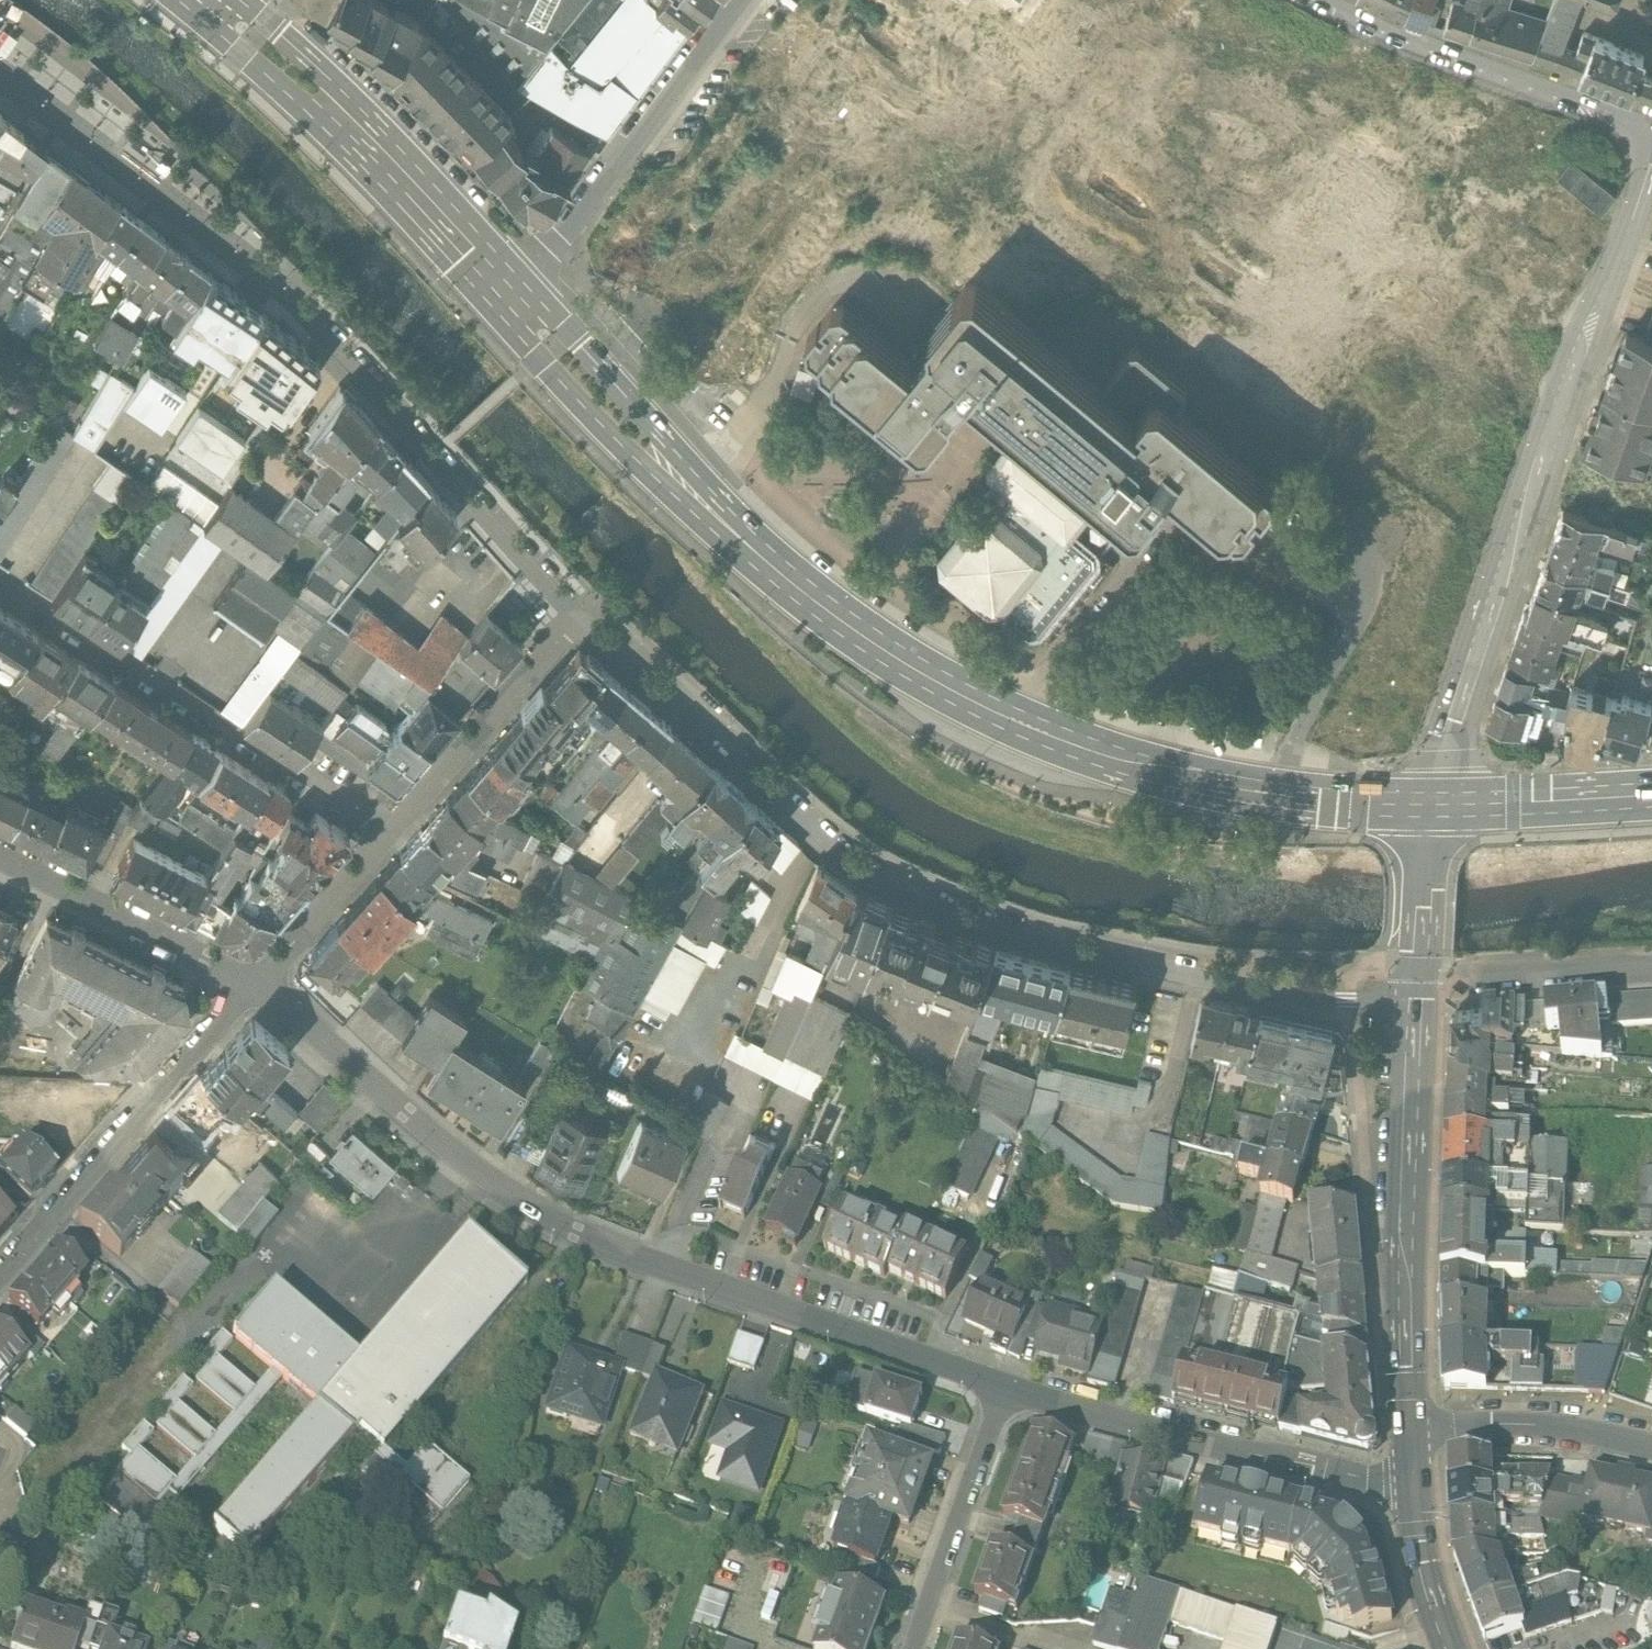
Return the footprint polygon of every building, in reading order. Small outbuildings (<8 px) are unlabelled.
[(391,0),(327,0),(324,7),(389,68),(420,15),(391,0)] [(420,15),(429,0),(391,0),(420,15)] [(471,0),(430,0),(419,19),(509,111),(531,91),(517,84),(547,43),(556,33),(583,0),(489,0),(487,7),(471,0)] [(556,33),(576,48),(615,0),(583,0),(556,33)] [(576,48),(566,60),(597,82),(608,70),(666,7),(669,9),(669,8),(660,0),(615,0),(576,48)] [(669,8),(672,4),(689,17),(690,15),(685,11),(694,0),(660,0),(669,8)] [(1405,17),(1411,0),(1372,0),(1405,17)] [(1405,17),(1426,24),(1434,0),(1411,0),(1405,17)] [(1455,0),(1454,0),(1445,30),(1469,37),(1477,7),(1455,0)] [(1477,7),(1469,37),(1533,58),(1545,28),(1529,22),(1531,16),(1516,11),(1515,15),(1502,11),(1506,0),(1479,0),(1477,7)] [(1533,58),(1552,64),(1569,70),(1577,50),(1563,44),(1579,3),(1581,0),(1556,0),(1548,22),(1545,28),(1533,58)] [(1614,9),(1618,0),(1592,0),(1614,9)] [(666,7),(608,70),(636,91),(691,18),(689,17),(672,4),(669,8),(669,9),(666,7)] [(26,32),(35,20),(16,6),(7,18),(26,32)] [(1548,22),(1531,16),(1529,22),(1545,28),(1548,22)] [(509,111),(419,19),(390,69),(468,148),(497,122),(509,111)] [(1644,57),(1583,33),(1577,50),(1569,70),(1630,93),(1638,73),(1644,57)] [(597,82),(566,60),(547,43),(517,84),(531,91),(606,130),(636,91),(608,70),(597,82)] [(1638,73),(1630,93),(1651,102),(1651,78),(1638,73)] [(0,115),(0,130),(18,140),(23,132),(0,115)] [(497,122),(468,148),(520,206),(525,201),(541,211),(552,194),(557,198),(568,180),(531,158),(522,153),(523,151),(497,122)] [(589,149),(552,126),(531,158),(568,180),(589,149)] [(46,150),(23,132),(18,140),(16,145),(8,160),(25,169),(33,173),(46,150)] [(8,160),(16,145),(0,136),(0,155),(8,160)] [(46,150),(33,173),(0,230),(0,238),(74,281),(85,288),(95,271),(83,265),(94,246),(97,239),(117,203),(46,150)] [(0,155),(0,161),(2,162),(0,166),(0,180),(14,188),(25,169),(8,160),(0,155)] [(1616,196),(1571,160),(1556,178),(1601,214),(1616,196)] [(3,207),(14,188),(0,180),(0,206),(3,207)] [(117,203),(97,239),(119,255),(140,221),(117,203)] [(163,238),(140,221),(119,255),(130,264),(140,270),(163,238)] [(0,238),(0,291),(14,299),(16,296),(22,300),(27,293),(37,298),(43,288),(57,297),(62,289),(67,292),(74,281),(0,238)] [(126,289),(114,304),(116,306),(112,311),(121,316),(119,320),(137,330),(141,323),(164,288),(187,257),(163,238),(140,270),(126,289)] [(105,255),(94,246),(83,265),(95,271),(105,255)] [(187,257),(164,288),(175,296),(161,317),(175,326),(209,273),(187,257)] [(130,264),(117,282),(126,289),(140,270),(130,264)] [(105,277),(95,271),(85,288),(94,293),(97,289),(105,277)] [(263,314),(209,273),(175,326),(173,330),(211,354),(215,348),(232,359),(263,314)] [(1032,331),(975,285),(966,286),(960,292),(931,329),(932,338),(912,363),(844,307),(834,307),(823,320),(829,325),(823,331),(818,327),(807,339),(809,349),(920,440),(930,439),(953,411),(952,402),(967,383),(1000,411),(1048,450),(1039,460),(1015,441),(1007,442),(987,467),(988,475),(1012,494),(1000,508),(995,504),(979,506),(940,553),(941,571),(989,610),(1007,608),(1013,613),(1010,616),(1030,633),(1039,631),(1047,623),(1096,562),(1096,561),(1096,553),(1073,534),(1093,511),(1092,503),(1100,502),(1105,496),(1132,518),(1143,517),(1165,490),(1163,481),(1168,474),(1237,530),(1247,529),(1257,517),(1252,512),(1258,504),(1264,509),(1274,496),(1273,486),(1176,407),(1186,395),(1185,387),(1138,349),(1130,349),(1100,387),(1032,331)] [(0,291),(0,321),(14,299),(0,291)] [(1641,294),(1632,291),(1629,301),(1637,304),(1641,294)] [(112,311),(94,343),(121,358),(137,330),(119,320),(121,316),(112,311)] [(306,348),(263,314),(232,359),(223,372),(237,382),(232,389),(237,392),(263,409),(268,403),(283,413),(319,362),(304,351),(306,348)] [(1623,319),(1619,331),(1627,334),(1634,336),(1639,324),(1623,319)] [(1627,334),(1607,390),(1651,406),(1651,343),(1634,336),(1627,334)] [(186,391),(149,367),(123,406),(160,430),(186,391)] [(796,367),(790,391),(811,396),(817,372),(796,367)] [(110,374),(80,424),(81,424),(74,437),(75,438),(94,451),(123,406),(135,388),(121,379),(121,380),(110,374)] [(341,387),(306,435),(318,443),(317,446),(326,452),(327,450),(336,457),(333,461),(329,457),(307,487),(320,496),(324,491),(374,423),(341,387)] [(1607,390),(1586,447),(1651,470),(1651,406),(1607,390)] [(199,410),(177,441),(222,472),(243,441),(199,410)] [(374,423),(324,491),(337,503),(358,474),(351,469),(355,464),(377,488),(402,455),(374,423)] [(15,488),(0,512),(0,559),(75,438),(74,437),(54,424),(17,485),(15,488)] [(377,488),(374,492),(398,509),(394,514),(388,510),(364,537),(377,548),(429,484),(402,455),(377,488)] [(3,476),(0,481),(0,512),(15,488),(17,485),(3,476)] [(410,537),(401,545),(416,558),(421,549),(425,553),(455,513),(429,484),(397,523),(410,537)] [(307,487),(299,499),(312,508),(320,496),(307,487)] [(274,518),(230,488),(203,527),(204,527),(248,558),(266,570),(294,532),(274,518)] [(95,490),(30,586),(52,600),(79,560),(116,504),(95,490)] [(337,503),(324,491),(320,496),(312,508),(304,518),(333,545),(347,528),(354,518),(337,503)] [(291,494),(274,518),(294,532),(304,518),(312,508),(299,499),(291,494)] [(1105,496),(1100,502),(1092,503),(1093,511),(1073,534),(1096,553),(1096,561),(1100,556),(1132,518),(1105,496)] [(116,584),(114,587),(132,598),(138,590),(143,593),(192,520),(170,504),(116,584)] [(1628,530),(1565,510),(1555,537),(1595,549),(1600,535),(1605,536),(1604,540),(1622,546),(1628,530)] [(146,607),(119,644),(140,658),(223,541),(204,527),(146,607)] [(333,545),(316,568),(344,591),(375,550),(347,528),(333,545)] [(1637,533),(1628,530),(1622,546),(1631,549),(1637,533)] [(1595,549),(1555,537),(1546,562),(1609,582),(1615,567),(1597,561),(1595,566),(1590,564),(1595,549)] [(1096,562),(1047,623),(1058,632),(1061,632),(1112,569),(1112,566),(1100,556),(1096,561),(1096,562)] [(266,570),(248,558),(213,606),(260,640),(271,625),(296,591),(266,570)] [(116,584),(79,560),(52,600),(89,624),(114,587),(116,584)] [(1609,582),(1546,562),(1536,588),(1577,601),(1583,586),(1588,587),(1586,591),(1604,597),(1609,582)] [(344,591),(316,568),(298,592),(327,612),(344,591)] [(114,587),(89,624),(119,644),(146,607),(132,598),(114,587)] [(1577,601),(1536,588),(1527,615),(1577,631),(1586,633),(1602,638),(1607,623),(1580,614),(1578,615),(1573,613),(1577,601)] [(327,612),(298,592),(296,591),(271,625),(280,632),(222,711),(245,726),(268,694),(281,677),(296,656),(327,612)] [(367,608),(344,591),(327,612),(354,632),(361,636),(376,615),(367,608)] [(16,666),(37,634),(8,615),(0,610),(0,655),(16,666)] [(327,612),(296,656),(322,673),(324,674),(354,632),(327,612)] [(441,614),(418,645),(446,665),(460,647),(469,636),(441,614)] [(1527,615),(1524,614),(1515,639),(1555,651),(1560,636),(1574,641),(1577,631),(1527,615)] [(418,645),(376,615),(361,636),(380,650),(404,666),(418,645)] [(469,636),(460,647),(493,674),(520,643),(486,615),(469,636)] [(1586,633),(1577,631),(1574,641),(1583,643),(1586,633)] [(16,666),(16,667),(15,666),(7,678),(29,692),(25,698),(41,709),(77,660),(37,634),(16,666)] [(1555,651),(1515,639),(1510,656),(1548,672),(1555,651)] [(446,665),(418,645),(404,666),(416,674),(430,684),(431,685),(446,665)] [(446,665),(431,685),(430,684),(425,691),(456,717),(493,674),(460,647),(446,665)] [(404,666),(380,650),(358,680),(394,705),(404,691),(416,674),(404,666)] [(573,655),(491,749),(519,773),(538,750),(603,671),(584,655),(573,655)] [(322,673),(296,656),(281,677),(307,694),(322,673)] [(114,684),(77,660),(41,709),(61,722),(77,733),(92,713),(114,684)] [(1632,669),(1621,665),(1616,685),(1625,687),(1632,669)] [(603,671),(538,750),(551,761),(587,717),(585,714),(588,710),(601,721),(625,690),(603,671)] [(1523,676),(1505,671),(1497,697),(1528,707),(1531,708),(1534,698),(1528,695),(1532,679),(1523,676)] [(324,674),(322,673),(307,694),(332,711),(342,697),(347,690),(324,674)] [(456,717),(425,691),(430,684),(416,674),(404,691),(413,698),(405,709),(408,712),(399,725),(431,746),(456,717)] [(191,733),(114,684),(92,713),(125,734),(128,730),(148,743),(146,748),(169,763),(172,764),(191,733)] [(1592,694),(1571,688),(1566,705),(1565,732),(1565,747),(1594,755),(1610,704),(1591,699),(1592,694)] [(625,690),(601,721),(613,731),(610,735),(609,734),(586,762),(591,766),(596,759),(603,766),(648,709),(625,690)] [(1567,695),(1547,693),(1545,701),(1566,705),(1567,695)] [(320,726),(268,694),(245,726),(296,759),(309,743),(318,730),(320,726)] [(1621,701),(1612,698),(1610,704),(1594,755),(1608,754),(1611,744),(1635,750),(1637,750),(1651,706),(1627,698),(1627,697),(1622,696),(1621,701)] [(399,725),(398,724),(386,738),(384,736),(386,733),(385,727),(342,697),(332,711),(344,719),(345,718),(414,765),(431,746),(399,725)] [(1528,707),(1497,697),(1488,725),(1526,737),(1530,725),(1524,723),(1528,707)] [(1566,705),(1545,701),(1541,715),(1552,716),(1550,729),(1565,732),(1566,705)] [(648,709),(603,766),(611,772),(606,778),(611,783),(612,782),(634,755),(632,754),(635,750),(647,759),(670,728),(648,709)] [(320,726),(318,730),(330,738),(335,732),(334,731),(344,719),(332,711),(320,726)] [(414,765),(345,718),(344,719),(334,731),(335,732),(363,751),(371,750),(374,746),(377,749),(366,761),(379,770),(398,783),(414,765)] [(61,722),(41,749),(57,760),(77,733),(61,722)] [(647,759),(642,764),(675,791),(672,795),(669,792),(661,801),(659,799),(596,875),(613,886),(660,831),(711,765),(670,728),(647,759)] [(330,738),(318,730),(309,743),(370,783),(379,770),(366,761),(330,738)] [(217,750),(191,733),(172,764),(171,767),(182,775),(196,783),(217,750)] [(519,773),(491,749),(467,778),(498,804),(505,795),(515,804),(522,795),(523,795),(526,795),(532,788),(532,785),(519,773)] [(266,783),(221,753),(200,786),(226,803),(222,809),(228,812),(231,807),(236,810),(237,808),(246,815),(266,783)] [(561,792),(551,804),(564,815),(603,766),(596,759),(591,766),(586,762),(561,792)] [(169,763),(141,797),(162,810),(179,789),(182,775),(171,767),(172,764),(169,763)] [(711,765),(660,831),(673,841),(691,818),(690,812),(696,811),(697,812),(705,819),(732,784),(711,765)] [(603,766),(564,815),(578,825),(591,807),(595,810),(598,806),(600,807),(617,786),(612,782),(611,783),(606,778),(611,772),(603,766)] [(0,777),(0,823),(11,828),(29,791),(0,777)] [(467,778),(447,800),(478,826),(482,822),(526,845),(532,834),(498,814),(495,815),(494,817),(488,814),(498,804),(467,778)] [(54,787),(42,780),(32,793),(47,801),(54,787)] [(234,834),(233,836),(233,837),(242,843),(256,821),(264,826),(262,831),(267,834),(289,799),(266,783),(246,815),(234,834)] [(550,784),(540,796),(551,804),(561,792),(550,784)] [(732,784),(705,819),(713,825),(715,825),(716,831),(710,832),(699,846),(712,856),(753,803),(732,784)] [(29,791),(11,828),(47,846),(64,810),(47,801),(32,793),(29,791)] [(162,810),(141,797),(133,807),(127,821),(151,833),(162,810)] [(122,800),(110,829),(122,835),(127,821),(133,807),(122,800)] [(447,800),(420,831),(450,858),(470,835),(530,866),(538,851),(526,845),(482,822),(478,826),(447,800)] [(712,856),(695,879),(706,886),(707,885),(719,891),(723,884),(721,880),(738,858),(737,853),(734,851),(736,849),(744,850),(755,859),(758,854),(779,826),(753,803),(712,856)] [(107,824),(67,804),(64,810),(47,846),(86,865),(107,824)] [(234,834),(188,804),(178,821),(224,851),(233,837),(233,836),(234,834)] [(346,833),(315,815),(307,828),(287,815),(278,830),(329,861),(347,841),(346,833)] [(779,826),(758,854),(777,871),(800,846),(779,826)] [(581,827),(567,844),(576,849),(588,833),(581,827)] [(329,861),(278,830),(274,835),(285,842),(271,865),(307,887),(329,861)] [(450,858),(420,831),(400,854),(432,882),(450,858)] [(207,876),(184,913),(216,930),(228,907),(216,899),(242,858),(256,867),(257,867),(261,859),(260,858),(262,855),(242,843),(233,837),(224,851),(207,876)] [(207,876),(134,840),(114,879),(183,913),(184,913),(207,876)] [(432,882),(400,854),(380,877),(412,906),(425,890),(432,882)] [(271,865),(261,859),(257,867),(256,867),(250,877),(238,899),(238,900),(276,921),(307,887),(271,865)] [(819,862),(798,907),(805,910),(800,929),(814,935),(817,933),(819,936),(807,962),(792,955),(778,986),(793,993),(767,1049),(784,1058),(785,1056),(810,997),(829,951),(832,952),(858,891),(856,890),(819,862)] [(483,873),(460,863),(452,879),(476,890),(483,873)] [(622,895),(564,865),(544,900),(606,927),(622,895)] [(380,877),(344,917),(378,946),(402,920),(407,924),(419,909),(412,906),(380,877)] [(694,879),(674,903),(691,914),(706,886),(695,879),(694,880),(694,879)] [(755,921),(771,893),(749,880),(733,909),(755,921)] [(683,927),(673,946),(708,964),(717,969),(727,951),(706,939),(728,897),(719,891),(707,885),(706,886),(691,914),(683,927)] [(489,920),(425,890),(412,906),(419,909),(435,917),(480,938),(489,920)] [(891,909),(858,891),(832,952),(869,967),(871,962),(891,909)] [(592,955),(577,983),(600,997),(586,1021),(612,1035),(606,1044),(600,1041),(585,1069),(598,1076),(639,1005),(644,995),(673,946),(683,927),(622,895),(606,927),(592,955)] [(276,921),(238,900),(238,899),(234,897),(229,907),(228,907),(216,930),(251,949),(276,921)] [(606,927),(544,900),(532,928),(592,955),(606,927)] [(995,952),(900,914),(891,909),(871,962),(901,974),(902,976),(975,1004),(995,952)] [(17,920),(0,911),(0,954),(17,920)] [(480,938),(435,917),(425,936),(474,959),(484,940),(480,938)] [(149,972),(81,938),(84,933),(72,927),(70,932),(47,921),(6,1003),(30,1024),(40,1023),(64,995),(68,988),(98,1004),(95,1010),(89,1042),(82,1041),(66,1061),(74,1067),(143,1071),(189,1019),(182,989),(161,978),(163,972),(152,966),(149,972)] [(367,952),(337,925),(310,955),(309,958),(311,962),(332,981),(335,981),(338,978),(337,972),(346,962),(353,968),(367,952)] [(673,946),(644,995),(668,1009),(678,1015),(708,964),(673,946)] [(1028,960),(995,951),(975,1004),(967,1026),(988,1038),(998,1009),(995,1000),(1000,999),(1007,1001),(1006,1005),(1013,1007),(1014,1002),(1028,960)] [(1071,971),(1028,960),(1014,1002),(1057,1014),(1071,971)] [(1137,986),(1071,971),(1057,1014),(1053,1025),(1125,1041),(1137,986)] [(975,1004),(902,976),(893,995),(879,990),(875,1001),(874,1004),(874,1007),(876,1010),(878,1013),(892,1023),(882,1037),(946,1082),(967,1026),(975,1004)] [(879,990),(863,983),(859,994),(875,1001),(879,990)] [(378,986),(360,1006),(380,1023),(398,1004),(378,986)] [(1595,998),(1598,1025),(1651,1022),(1651,994),(1595,998)] [(668,1009),(644,995),(639,1005),(663,1018),(668,1009)] [(852,1016),(810,997),(785,1056),(825,1073),(852,1016)] [(465,1020),(430,998),(416,1020),(402,1042),(402,1043),(435,1064),(450,1040),(452,1040),(465,1020)] [(1595,998),(1544,1003),(1547,1030),(1559,1028),(1562,1052),(1601,1056),(1598,1025),(1595,998)] [(1213,1001),(1212,1003),(1203,1001),(1191,1049),(1210,1054),(1213,1042),(1222,1045),(1232,1005),(1213,1001)] [(1544,1003),(1523,1005),(1523,1021),(1529,1021),(1530,1032),(1547,1030),(1544,1003)] [(416,1020),(398,1004),(380,1023),(402,1042),(416,1020)] [(1251,1009),(1232,1005),(1222,1045),(1234,1047),(1231,1059),(1248,1064),(1260,1015),(1251,1012),(1251,1009)] [(1497,1007),(1470,1010),(1455,1012),(1451,1017),(1450,1042),(1509,1048),(1512,1048),(1512,1031),(1522,1031),(1523,1021),(1523,1005),(1498,1008),(1497,1007)] [(1333,1031),(1260,1015),(1248,1064),(1245,1074),(1277,1080),(1281,1065),(1293,1068),(1291,1076),(1326,1084),(1344,1082),(1342,1059),(1328,1057),(1331,1046),(1329,1046),(1333,1031)] [(287,1050),(253,1020),(224,1052),(259,1082),(268,1072),(278,1080),(286,1070),(277,1062),(287,1050)] [(988,1038),(967,1026),(946,1082),(974,1104),(1018,1137),(1034,1085),(991,1071),(992,1067),(980,1063),(988,1038)] [(767,1049),(737,1032),(728,1054),(774,1080),(784,1058),(767,1049)] [(452,1040),(450,1040),(435,1064),(425,1080),(499,1127),(525,1087),(452,1040)] [(560,1055),(539,1042),(526,1063),(547,1076),(560,1055)] [(1509,1048),(1450,1042),(1449,1065),(1515,1068),(1515,1057),(1515,1054),(1509,1054),(1509,1048)] [(1512,1048),(1509,1048),(1509,1054),(1515,1054),(1515,1057),(1522,1057),(1522,1049),(1512,1048)] [(259,1082),(224,1052),(202,1077),(237,1107),(248,1094),(285,1127),(296,1114),(259,1082)] [(825,1073),(785,1056),(784,1058),(774,1080),(813,1099),(825,1073)] [(1515,1068),(1449,1065),(1449,1085),(1486,1087),(1489,1087),(1490,1075),(1495,1076),(1494,1077),(1497,1080),(1514,1081),(1515,1068)] [(1137,1090),(1040,1067),(1018,1137),(1032,1144),(1114,1206),(1162,1214),(1170,1140),(1146,1135),(1135,1184),(1122,1181),(1122,1180),(1051,1127),(1057,1098),(1131,1115),(1134,1104),(1147,1107),(1152,1084),(1139,1081),(1137,1090)] [(1326,1084),(1291,1076),(1278,1125),(1312,1133),(1326,1084)] [(237,1107),(202,1077),(174,1109),(202,1134),(219,1116),(230,1120),(230,1121),(231,1122),(237,1107)] [(637,1099),(603,1079),(593,1097),(628,1117),(637,1099)] [(323,1084),(297,1115),(317,1132),(343,1101),(323,1084)] [(1486,1087),(1449,1085),(1448,1111),(1485,1112),(1509,1113),(1509,1098),(1486,1097),(1486,1087)] [(709,1094),(689,1129),(710,1140),(729,1105),(709,1094)] [(97,1124),(64,1095),(23,1143),(56,1172),(97,1124)] [(560,1110),(541,1153),(544,1155),(539,1166),(579,1184),(599,1139),(578,1130),(583,1120),(560,1110)] [(1485,1112),(1448,1111),(1447,1136),(1516,1137),(1516,1124),(1485,1123),(1485,1112)] [(523,1115),(503,1147),(521,1155),(536,1121),(523,1115)] [(686,1142),(640,1122),(618,1174),(634,1182),(636,1178),(663,1190),(661,1193),(663,1194),(686,1142)] [(973,1125),(945,1185),(969,1196),(997,1137),(973,1125)] [(1312,1133),(1278,1125),(1269,1162),(1302,1170),(1312,1133)] [(197,1168),(155,1131),(126,1164),(168,1201),(182,1185),(177,1181),(191,1165),(196,1169),(197,1168)] [(331,1159),(372,1194),(395,1168),(353,1133),(331,1159)] [(776,1146),(751,1135),(720,1207),(721,1207),(723,1204),(744,1214),(743,1217),(745,1217),(776,1146)] [(1516,1137),(1447,1136),(1445,1181),(1529,1184),(1530,1144),(1530,1138),(1516,1137)] [(1236,1142),(1229,1140),(1225,1154),(1233,1156),(1236,1142)] [(13,1142),(0,1156),(0,1159),(5,1163),(0,1169),(0,1174),(30,1201),(56,1172),(23,1143),(22,1143),(13,1142)] [(1242,1144),(1236,1142),(1233,1156),(1241,1159),(1242,1156),(1239,1155),(1242,1144)] [(1262,1150),(1242,1144),(1239,1155),(1242,1156),(1242,1155),(1260,1159),(1262,1150)] [(1566,1145),(1530,1144),(1529,1184),(1565,1185),(1566,1145)] [(1260,1159),(1242,1155),(1242,1156),(1241,1159),(1238,1172),(1264,1179),(1261,1194),(1286,1199),(1293,1201),(1302,1170),(1269,1162),(1260,1159)] [(829,1168),(801,1156),(791,1177),(766,1228),(784,1236),(783,1239),(795,1245),(796,1242),(797,1243),(817,1201),(821,1191),(819,1190),(829,1168)] [(704,1191),(718,1197),(729,1169),(715,1163),(704,1191)] [(126,1164),(78,1220),(120,1256),(137,1237),(138,1239),(158,1216),(156,1215),(168,1201),(126,1164)] [(259,1164),(241,1183),(244,1186),(263,1201),(279,1181),(259,1164)] [(843,1175),(829,1168),(819,1190),(821,1191),(817,1201),(828,1206),(843,1175)] [(1644,1169),(1644,1188),(1651,1188),(1651,1168),(1644,1169)] [(1529,1184),(1445,1181),(1444,1208),(1488,1210),(1488,1211),(1526,1213),(1526,1229),(1564,1231),(1566,1185),(1565,1185),(1529,1184)] [(244,1186),(217,1216),(237,1234),(263,1201),(244,1186)] [(1644,1188),(1641,1210),(1651,1212),(1651,1188),(1644,1188)] [(1245,1253),(1239,1277),(1266,1284),(1290,1291),(1297,1265),(1271,1258),(1286,1199),(1261,1194),(1256,1211),(1245,1253)] [(1355,1208),(1311,1203),(1318,1277),(1319,1276),(1360,1273),(1355,1208)] [(926,1235),(906,1226),(903,1232),(885,1223),(884,1224),(862,1214),(863,1212),(845,1204),(825,1247),(884,1275),(887,1269),(946,1296),(966,1253),(948,1245),(947,1247),(925,1236),(926,1235)] [(1256,1211),(1243,1208),(1231,1249),(1245,1253),(1256,1211)] [(1488,1210),(1444,1208),(1442,1272),(1504,1274),(1618,1278),(1619,1263),(1610,1262),(1609,1265),(1551,1264),(1551,1256),(1495,1255),(1495,1262),(1486,1261),(1488,1211),(1488,1210)] [(10,1222),(0,1212),(0,1234),(10,1222)] [(1544,1230),(1523,1229),(1522,1249),(1542,1250),(1544,1230)] [(56,1244),(33,1272),(64,1299),(75,1286),(74,1284),(86,1270),(56,1244)] [(190,1250),(157,1291),(178,1307),(211,1266),(190,1250)] [(1089,1374),(1088,1380),(1112,1386),(1144,1277),(1119,1271),(1089,1374)] [(64,1299),(33,1272),(9,1299),(38,1324),(50,1311),(52,1312),(64,1299)] [(1504,1274),(1442,1272),(1441,1301),(1477,1302),(1477,1283),(1487,1285),(1486,1289),(1503,1290),(1504,1274)] [(1360,1273),(1319,1276),(1321,1307),(1363,1304),(1360,1273)] [(1266,1284),(1239,1277),(1233,1300),(1235,1301),(1260,1308),(1266,1284)] [(1028,1304),(981,1283),(965,1319),(1011,1340),(1012,1341),(1028,1304)] [(1181,1287),(1149,1396),(1173,1402),(1205,1294),(1181,1287)] [(1028,1304),(1012,1341),(1011,1340),(1005,1352),(1019,1359),(1027,1338),(1038,1305),(1041,1296),(1033,1292),(1028,1304)] [(1205,1294),(1173,1402),(1203,1410),(1235,1301),(1233,1300),(1205,1293),(1205,1294)] [(1260,1308),(1235,1301),(1203,1410),(1279,1429),(1287,1399),(1288,1393),(1289,1390),(1281,1389),(1294,1342),(1277,1337),(1283,1314),(1260,1308)] [(1477,1302),(1441,1301),(1442,1340),(1486,1342),(1487,1303),(1477,1302)] [(1363,1304),(1321,1307),(1322,1315),(1309,1312),(1310,1309),(1296,1306),(1293,1317),(1301,1319),(1313,1323),(1322,1325),(1334,1328),(1366,1335),(1363,1304)] [(1038,1305),(1027,1338),(1040,1342),(1049,1308),(1038,1305)] [(1077,1314),(1050,1306),(1049,1308),(1040,1342),(1037,1352),(1066,1361),(1065,1367),(1089,1374),(1103,1325),(1076,1317),(1077,1314)] [(1313,1323),(1301,1319),(1295,1341),(1308,1344),(1313,1323)] [(11,1361),(17,1366),(29,1352),(0,1327),(0,1374),(11,1361)] [(1366,1335),(1334,1328),(1328,1350),(1368,1360),(1366,1335)] [(1625,1331),(1607,1330),(1606,1347),(1619,1347),(1625,1331)] [(764,1343),(738,1333),(728,1360),(754,1369),(764,1343)] [(652,1345),(623,1334),(613,1365),(620,1367),(620,1368),(640,1375),(652,1345)] [(1486,1342),(1442,1340),(1445,1387),(1486,1388),(1486,1375),(1489,1375),(1491,1372),(1491,1366),(1489,1364),(1485,1364),(1485,1356),(1492,1356),(1492,1358),(1494,1359),(1512,1360),(1538,1361),(1538,1359),(1539,1344),(1486,1342)] [(1295,1341),(1294,1341),(1294,1342),(1281,1389),(1289,1390),(1288,1393),(1327,1390),(1329,1408),(1330,1408),(1330,1412),(1373,1408),(1368,1360),(1328,1350),(1308,1344),(1295,1341)] [(640,1375),(652,1379),(653,1379),(655,1379),(667,1349),(652,1345),(640,1375)] [(1606,1347),(1578,1346),(1575,1392),(1604,1393),(1619,1347),(1606,1347)] [(613,1365),(566,1350),(546,1410),(600,1428),(620,1368),(620,1367),(613,1365)] [(1538,1361),(1512,1360),(1510,1387),(1542,1388),(1544,1360),(1538,1359),(1538,1361)] [(922,1393),(857,1372),(847,1405),(902,1423),(911,1426),(912,1426),(922,1393)] [(702,1391),(676,1381),(674,1387),(655,1379),(653,1379),(652,1379),(630,1433),(648,1440),(651,1434),(678,1444),(675,1451),(677,1452),(702,1391)] [(1373,1408),(1330,1412),(1330,1408),(1329,1408),(1315,1409),(1314,1408),(1302,1409),(1301,1403),(1287,1399),(1279,1429),(1368,1452),(1376,1444),(1373,1408)] [(781,1426),(724,1406),(714,1433),(728,1438),(732,1446),(721,1476),(758,1489),(781,1426)] [(35,1426),(15,1409),(6,1421),(26,1438),(35,1426)] [(946,1437),(912,1426),(911,1426),(902,1423),(897,1439),(940,1454),(946,1437)] [(895,1438),(867,1428),(862,1442),(869,1445),(869,1443),(890,1451),(895,1438)] [(1034,1429),(1024,1458),(1023,1457),(1013,1486),(1014,1486),(1004,1513),(1003,1515),(1020,1521),(1042,1529),(1049,1511),(1052,1513),(1053,1511),(1046,1509),(1055,1486),(1061,1488),(1062,1487),(1055,1484),(1064,1461),(1070,1463),(1070,1462),(1067,1461),(1073,1443),(1034,1429)] [(1115,1441),(1089,1434),(1080,1457),(1108,1465),(1115,1441)] [(1115,1441),(1108,1465),(1121,1468),(1124,1457),(1126,1458),(1129,1445),(1115,1441)] [(890,1451),(869,1443),(869,1445),(849,1499),(852,1501),(834,1550),(856,1558),(876,1564),(893,1517),(901,1520),(901,1521),(909,1524),(914,1511),(912,1511),(925,1476),(926,1477),(930,1465),(890,1451)] [(1193,1461),(1165,1454),(1162,1467),(1163,1467),(1160,1478),(1185,1484),(1193,1461)] [(1490,1456),(1448,1455),(1449,1485),(1547,1488),(1550,1479),(1552,1471),(1503,1472),(1503,1475),(1491,1475),(1490,1456)] [(1126,1458),(1124,1457),(1121,1468),(1112,1501),(1152,1511),(1160,1478),(1163,1467),(1162,1467),(1126,1458)] [(1591,1472),(1588,1487),(1582,1519),(1584,1519),(1647,1533),(1650,1533),(1651,1524),(1651,1484),(1634,1481),(1635,1478),(1633,1474),(1621,1472),(1618,1474),(1617,1477),(1591,1472)] [(1269,1492),(1245,1486),(1244,1488),(1209,1479),(1197,1529),(1196,1530),(1290,1554),(1303,1503),(1268,1494),(1269,1492)] [(1588,1487),(1550,1479),(1545,1507),(1568,1511),(1565,1522),(1583,1526),(1584,1519),(1582,1519),(1588,1487)] [(1547,1488),(1449,1485),(1451,1518),(1493,1520),(1492,1501),(1505,1501),(1504,1504),(1525,1503),(1525,1512),(1542,1512),(1547,1488)] [(440,1513),(422,1497),(415,1506),(422,1512),(406,1531),(417,1540),(440,1513)] [(1337,1519),(1319,1514),(1321,1508),(1303,1503),(1290,1554),(1300,1556),(1328,1583),(1330,1594),(1331,1594),(1381,1580),(1376,1562),(1370,1564),(1365,1546),(1360,1541),(1364,1537),(1346,1519),(1342,1523),(1337,1519)] [(1568,1511),(1545,1507),(1543,1517),(1565,1522),(1568,1511)] [(1493,1520),(1451,1518),(1454,1554),(1494,1555),(1493,1520)] [(1020,1521),(1009,1550),(1032,1558),(1042,1529),(1020,1521)] [(1009,1550),(992,1544),(975,1592),(983,1596),(1007,1604),(1017,1608),(1024,1587),(1022,1586),(1032,1558),(1009,1550)] [(1494,1555),(1454,1554),(1463,1583),(1503,1573),(1497,1555),(1494,1555)] [(876,1564),(856,1558),(852,1570),(877,1579),(881,1566),(876,1564)] [(1554,1561),(1541,1564),(1546,1581),(1564,1575),(1554,1561)] [(1503,1573),(1463,1583),(1471,1606),(1511,1593),(1507,1584),(1503,1573)] [(1471,1606),(1485,1640),(1524,1626),(1520,1614),(1578,1594),(1581,1578),(1564,1575),(1546,1581),(1519,1590),(1511,1593),(1471,1606)] [(1224,1648),(1269,1648),(1278,1624),(1143,1578),(1138,1595),(1137,1595),(1121,1648),(1160,1648),(1170,1621),(1227,1641),(1224,1648)] [(1381,1580),(1331,1594),(1337,1615),(1341,1614),(1344,1623),(1353,1620),(1356,1630),(1392,1620),(1381,1580)] [(1515,1581),(1507,1584),(1511,1593),(1519,1590),(1515,1581)] [(1608,1585),(1597,1583),(1593,1608),(1605,1610),(1608,1585)] [(820,1648),(867,1648),(886,1599),(844,1584),(820,1648)] [(1099,1626),(1094,1643),(1114,1648),(1121,1648),(1137,1595),(1112,1588),(1099,1626)] [(1007,1604),(983,1596),(979,1607),(1003,1616),(1007,1604)] [(90,1648),(104,1648),(110,1632),(116,1616),(109,1614),(111,1607),(105,1605),(103,1612),(90,1648)] [(77,1647),(81,1648),(90,1648),(103,1612),(91,1607),(85,1625),(77,1647)] [(25,1608),(19,1626),(18,1626),(16,1630),(18,1631),(11,1648),(76,1648),(77,1647),(85,1625),(66,1618),(65,1622),(25,1608)] [(516,1633),(486,1614),(482,1620),(456,1611),(443,1648),(510,1648),(516,1633)] [(996,1636),(973,1627),(968,1640),(992,1648),(996,1636)] [(148,1645),(110,1632),(104,1648),(146,1648),(148,1645)] [(723,1648),(751,1648),(752,1645),(727,1636),(723,1648)] [(959,1636),(954,1648),(994,1648),(992,1648),(968,1640),(959,1636)] [(258,1638),(254,1648),(270,1648),(272,1643),(258,1638)]
